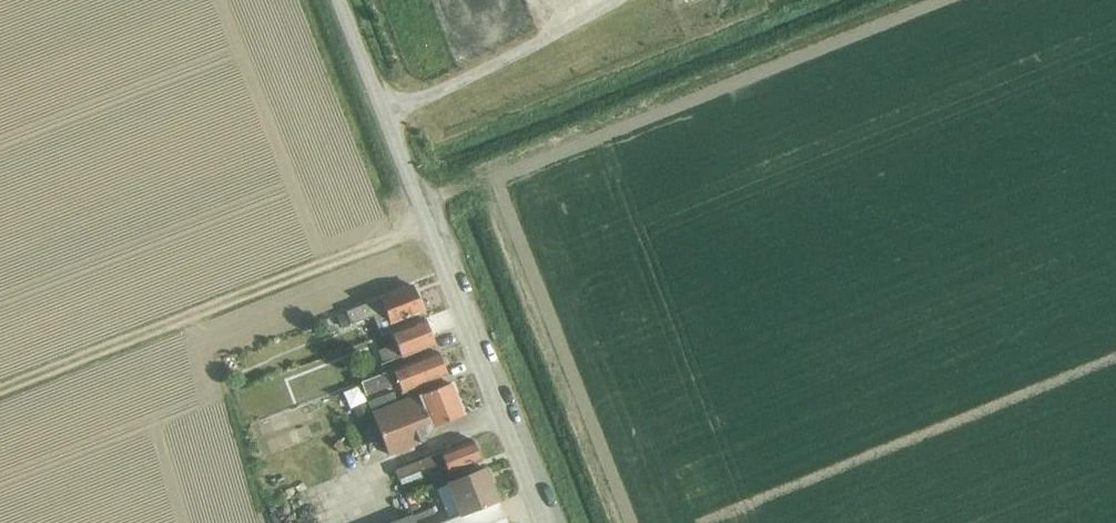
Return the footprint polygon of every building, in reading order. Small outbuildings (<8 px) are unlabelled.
[(411,286),(346,312),(350,325),(384,312),(388,322),(421,310),(411,286)] [(346,312),(336,316),(340,329),(350,325),(346,312)] [(377,350),(382,363),(433,343),(424,319),(390,332),(394,343),(377,350)] [(369,378),(359,382),(358,382),(364,397),(389,387),(387,383),(395,380),(400,393),(446,376),(437,353),(382,374),(369,378)] [(377,362),(365,367),(369,378),(382,374),(377,362)] [(462,415),(449,382),(370,413),(386,454),(422,441),(429,427),(462,415)] [(472,440),(393,470),(397,480),(418,471),(442,462),(447,473),(480,460),(472,440)] [(495,500),(482,469),(447,483),(459,514),(495,500)] [(495,500),(459,514),(437,522),(504,522),(495,500)] [(413,518),(415,522),(434,522),(429,512),(413,518)] [(413,518),(411,515),(391,522),(415,522),(413,518)]
